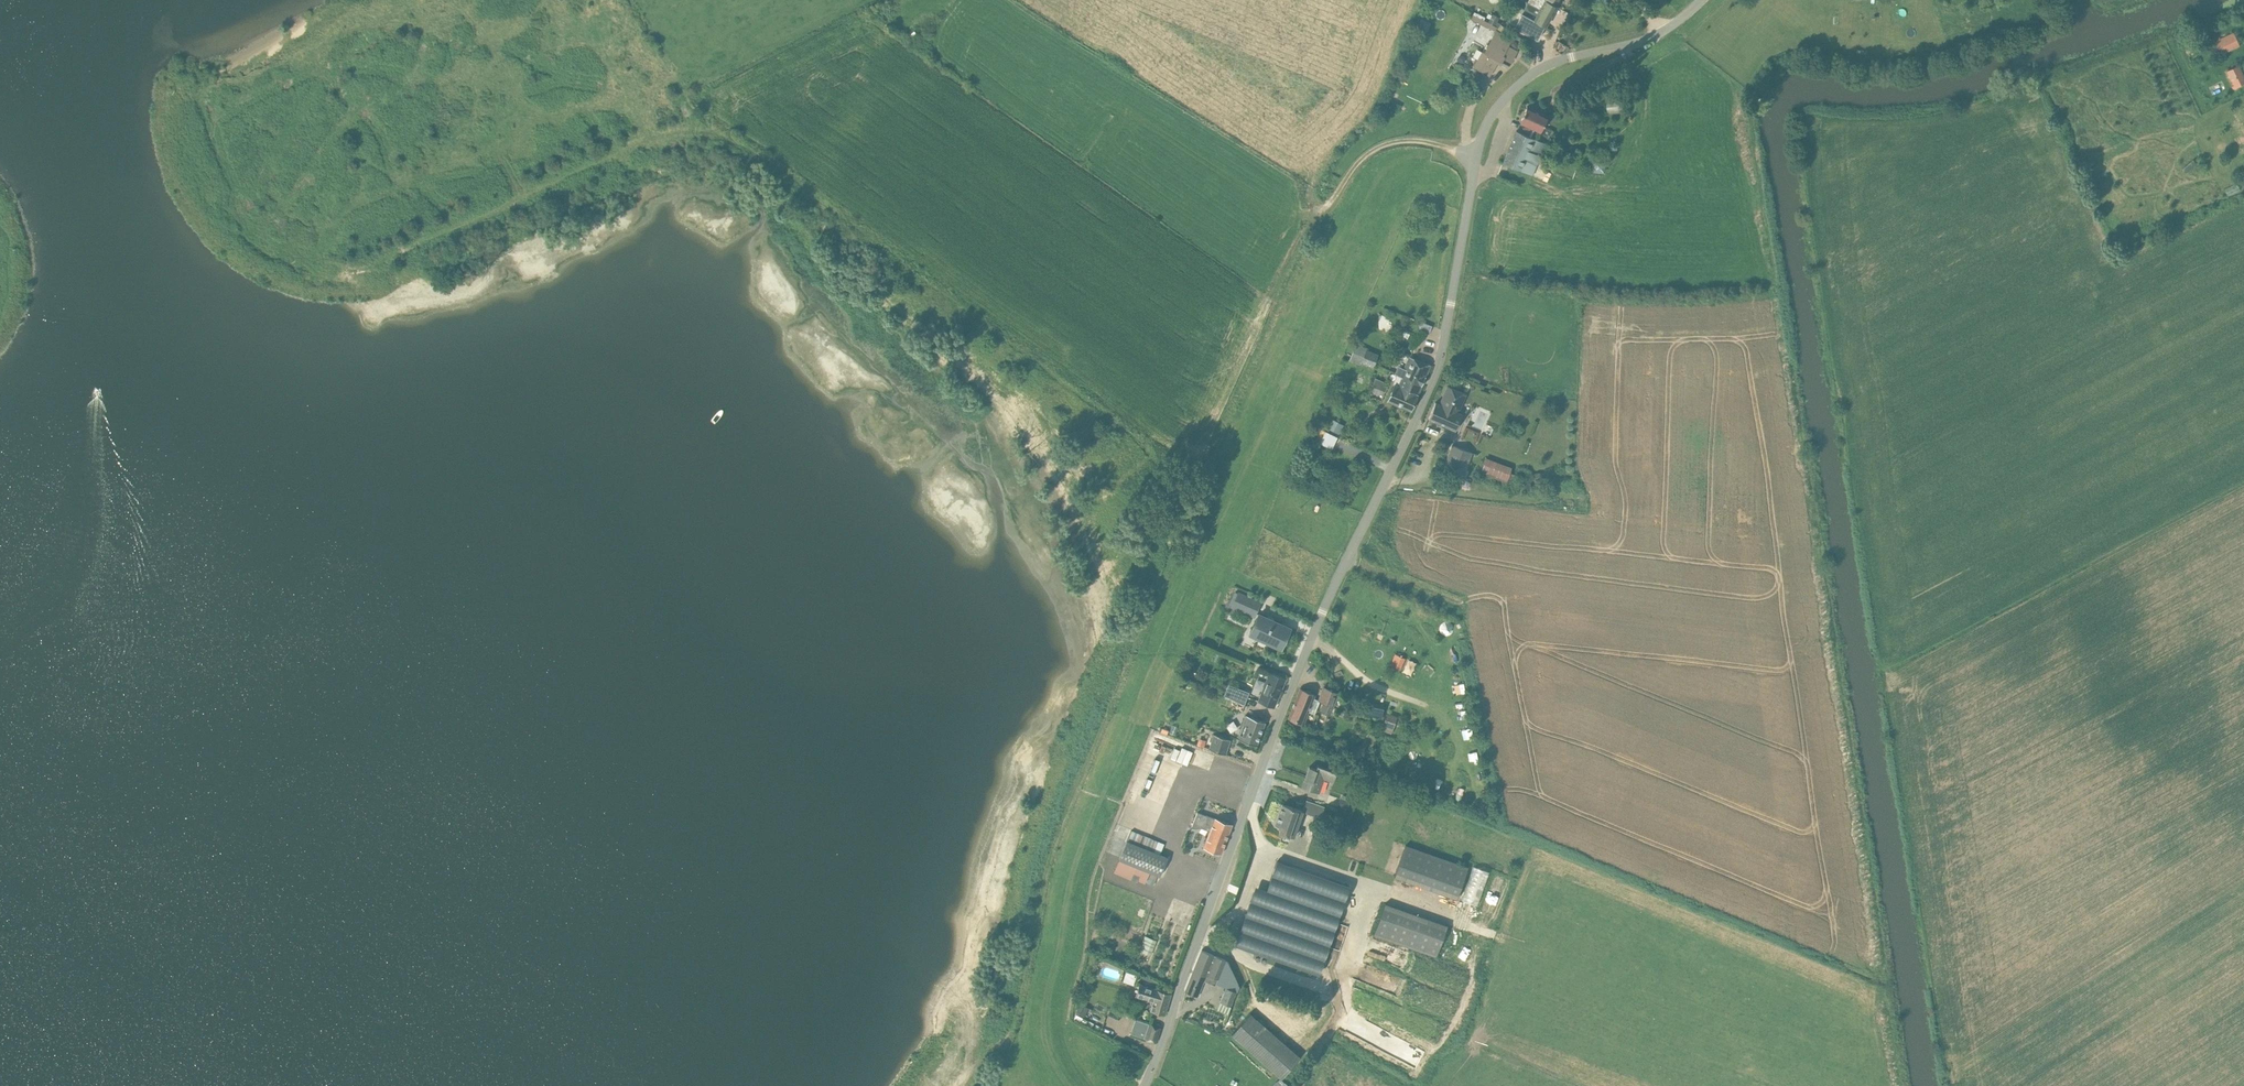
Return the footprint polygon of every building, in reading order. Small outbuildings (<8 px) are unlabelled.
[(1527,2),(1540,9),(1545,0),(1528,0),(1527,2)] [(1540,9),(1534,20),(1545,26),(1556,5),(1546,0),(1545,0),(1540,9)] [(1534,20),(1540,9),(1527,2),(1524,8),(1518,5),(1508,23),(1537,39),(1545,26),(1534,20)] [(1563,24),(1569,12),(1562,8),(1556,20),(1563,24)] [(1498,27),(1490,23),(1488,27),(1496,31),(1497,29),(1497,30),(1499,27),(1498,27)] [(1475,59),(1473,63),(1473,67),(1479,71),(1481,70),(1489,74),(1497,61),(1507,67),(1510,62),(1501,58),(1502,56),(1510,61),(1516,51),(1508,46),(1513,38),(1507,35),(1499,31),(1497,30),(1497,29),(1496,31),(1484,52),(1481,51),(1477,58),(1475,59)] [(2235,33),(2214,42),(2220,54),(2240,45),(2235,33)] [(2238,64),(2227,70),(2234,84),(2231,85),(2233,88),(2243,83),(2243,76),(2238,64)] [(1540,131),(1547,115),(1527,106),(1520,122),(1525,125),(1522,133),(1530,136),(1534,129),(1540,131)] [(1546,143),(1530,136),(1522,133),(1516,130),(1502,163),(1532,175),(1546,143)] [(2105,161),(2131,150),(2129,144),(2102,155),(2105,161)] [(1590,172),(1605,172),(1605,165),(1598,165),(1598,159),(1591,158),(1590,172)] [(1422,322),(1419,328),(1429,332),(1432,326),(1422,322)] [(1362,362),(1373,366),(1377,355),(1366,351),(1367,348),(1356,345),(1351,362),(1361,365),(1362,362)] [(1387,400),(1411,411),(1430,365),(1409,356),(1405,369),(1400,366),(1397,375),(1404,378),(1399,386),(1394,384),(1387,400)] [(1369,377),(1366,393),(1384,397),(1388,381),(1369,377)] [(1435,402),(1428,418),(1455,430),(1462,414),(1458,412),(1466,394),(1447,386),(1440,404),(1435,402)] [(1342,424),(1333,419),(1329,428),(1338,432),(1342,424)] [(1463,476),(1472,452),(1452,445),(1443,468),(1463,476)] [(1511,467),(1486,458),(1479,475),(1505,485),(1511,467)] [(1231,606),(1241,610),(1248,596),(1237,592),(1231,606)] [(1259,614),(1250,633),(1257,636),(1265,640),(1281,647),(1290,628),(1259,614)] [(1455,651),(1444,652),(1445,663),(1456,662),(1455,651)] [(1395,654),(1391,664),(1400,669),(1405,658),(1395,654)] [(1286,678),(1270,672),(1258,701),(1274,707),(1286,678)] [(1226,696),(1244,705),(1248,695),(1230,687),(1226,696)] [(1320,710),(1329,713),(1338,692),(1323,687),(1318,700),(1319,701),(1323,702),(1320,710)] [(1319,701),(1318,700),(1313,698),(1314,695),(1300,689),(1288,717),(1303,723),(1308,711),(1314,713),(1319,701)] [(1369,705),(1369,713),(1384,714),(1384,705),(1369,705)] [(1246,714),(1240,729),(1237,738),(1240,739),(1257,745),(1265,722),(1246,714)] [(1392,734),(1397,717),(1388,714),(1382,731),(1392,734)] [(1209,749),(1225,754),(1230,739),(1214,734),(1209,749)] [(1198,744),(1204,746),(1206,740),(1200,738),(1198,744)] [(1195,765),(1200,751),(1165,739),(1160,755),(1156,754),(1152,764),(1149,763),(1141,786),(1166,794),(1169,784),(1174,785),(1178,772),(1167,768),(1171,757),(1195,765)] [(1316,769),(1309,766),(1302,787),(1318,793),(1323,779),(1333,783),(1337,772),(1317,765),(1316,769)] [(1180,787),(1185,788),(1189,779),(1184,778),(1180,787)] [(1338,807),(1349,810),(1351,804),(1340,800),(1338,807)] [(1279,831),(1283,833),(1294,837),(1303,811),(1282,803),(1275,824),(1280,826),(1279,831)] [(1221,853),(1232,824),(1197,812),(1194,820),(1211,826),(1203,847),(1221,853)] [(1131,830),(1119,859),(1160,876),(1168,858),(1158,853),(1163,843),(1131,830)] [(1468,867),(1405,845),(1394,876),(1457,898),(1468,867)] [(1389,869),(1394,871),(1399,858),(1395,857),(1389,869)] [(1235,945),(1319,973),(1349,885),(1277,860),(1265,897),(1253,893),(1235,945)] [(1385,903),(1374,935),(1390,940),(1401,909),(1385,903)] [(1156,940),(1145,936),(1140,950),(1150,955),(1156,940)] [(1226,959),(1202,950),(1185,991),(1197,996),(1206,974),(1218,979),(1226,959)] [(1127,971),(1124,981),(1135,983),(1137,973),(1127,971)] [(1139,984),(1136,995),(1154,1000),(1151,1010),(1164,1014),(1171,993),(1164,991),(1164,990),(1163,990),(1163,991),(1157,989),(1139,984)] [(1231,1006),(1236,992),(1226,988),(1220,1002),(1231,1006)] [(1080,1003),(1076,1013),(1085,1017),(1089,1007),(1080,1003)] [(1156,1042),(1160,1027),(1150,1024),(1145,1038),(1156,1042)]
